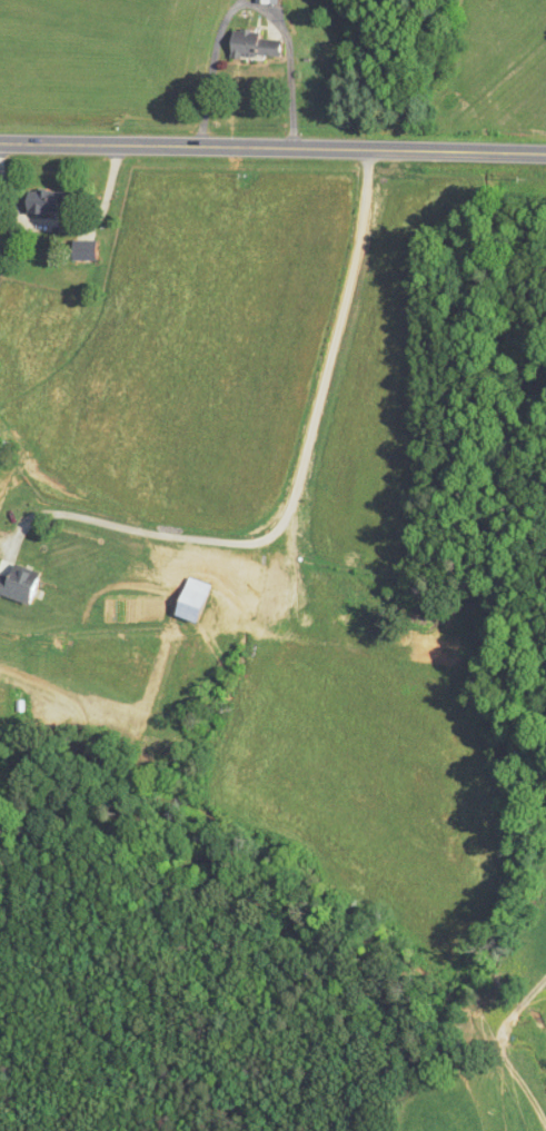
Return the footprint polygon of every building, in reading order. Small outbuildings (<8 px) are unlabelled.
[(275,58),(275,40),(257,40),(257,32),(226,32),(226,58),(275,58)] [(20,214),(60,214),(60,191),(20,191),(20,214)] [(92,241),(67,241),(67,261),(92,261),(92,241)] [(0,577),(0,597),(27,607),(38,574),(8,563),(2,577),(0,577)] [(191,625),(208,588),(185,577),(168,614),(191,625)]
